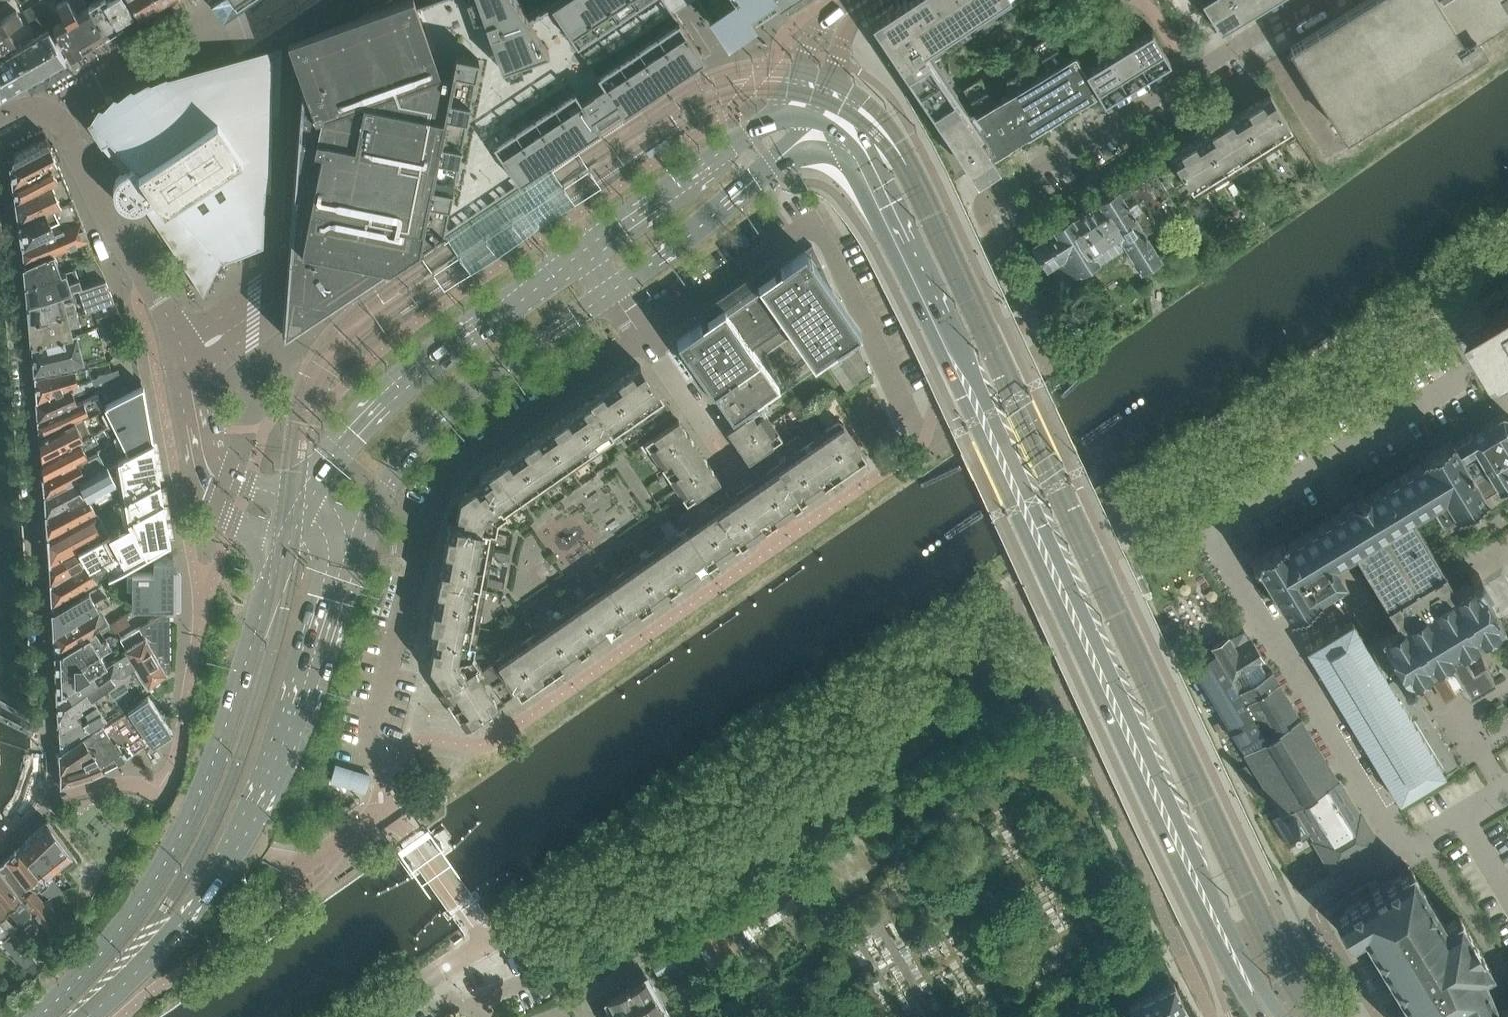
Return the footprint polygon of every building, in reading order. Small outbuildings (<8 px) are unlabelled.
[(23,10),(35,30),(52,20),(40,0),(23,10)] [(57,3),(66,18),(53,25),(71,57),(105,36),(88,5),(76,12),(69,0),(62,0),(57,3)] [(88,5),(105,36),(123,25),(121,21),(136,12),(129,0),(97,0),(88,5)] [(136,12),(139,16),(139,15),(159,3),(157,0),(129,0),(136,12)] [(217,9),(222,17),(247,0),(211,0),(217,9)] [(668,0),(550,0),(528,15),(518,0),(390,0),(370,7),(374,17),(355,24),(344,28),(345,32),(326,39),(295,49),(320,127),(313,161),(320,164),(313,206),(302,258),(291,252),(290,267),(289,279),(287,300),(285,316),(285,317),(284,333),(426,238),(548,157),(611,115),(626,105),(614,88),(686,27),(668,0)] [(726,38),(783,0),(701,0),(726,38)] [(870,20),(874,25),(884,41),(882,52),(927,130),(956,179),(963,174),(970,169),(975,178),(997,163),(992,155),(968,118),(960,106),(954,97),(932,64),(1027,0),(901,0),(894,5),(870,20)] [(1219,30),(1268,0),(1201,0),(1219,30)] [(1290,47),(1345,135),(1483,49),(1476,37),(1507,17),(1507,0),(1366,0),(1290,47)] [(15,42),(7,29),(23,20),(17,10),(1,19),(0,16),(0,50),(15,42)] [(614,88),(626,105),(703,53),(686,27),(614,88)] [(1150,29),(1128,43),(1147,74),(1169,60),(1150,29)] [(23,57),(21,58),(24,62),(24,63),(16,67),(26,83),(26,82),(40,75),(42,74),(43,73),(64,61),(65,61),(66,60),(49,30),(18,48),(23,57)] [(1049,36),(1041,40),(1049,52),(1056,65),(1080,102),(1097,92),(1084,70),(1074,54),(1073,54),(1069,57),(1064,60),(1056,47),(1049,36)] [(1041,40),(1033,46),(1041,57),(1048,70),(1039,75),(1062,113),(1080,102),(1056,65),(1049,52),(1041,40)] [(1128,43),(1106,56),(1125,87),(1147,74),(1128,43)] [(0,58),(0,97),(1,97),(25,83),(25,84),(26,83),(16,67),(24,63),(24,62),(21,58),(23,57),(18,48),(0,58)] [(90,118),(87,120),(108,153),(122,173),(117,178),(114,186),(114,193),(117,200),(122,206),(129,209),(137,209),(144,206),(160,230),(156,234),(187,270),(204,295),(221,259),(263,244),(265,189),(271,189),(272,117),(279,112),(282,48),(273,51),(273,49),(206,64),(168,73),(166,72),(150,78),(148,77),(134,85),(130,84),(118,94),(114,93),(103,105),(98,104),(90,118)] [(1106,56),(1084,70),(1097,92),(1103,101),(1125,87),(1106,56)] [(1014,57),(1006,62),(1014,74),(1021,86),(1045,123),(1062,113),(1039,75),(1029,81),(1021,69),(1014,57)] [(1006,62),(998,67),(1005,79),(1013,91),(1004,97),(1027,134),(1045,123),(1021,86),(1014,74),(1006,62)] [(979,79),(972,83),(979,96),(986,107),(1009,145),(1027,134),(1004,97),(994,103),(987,91),(979,79)] [(969,118),(968,118),(992,155),(1009,145),(986,107),(979,96),(972,83),(963,88),(971,101),(978,112),(969,118)] [(1269,94),(1170,156),(1174,163),(1190,189),(1191,191),(1291,129),(1269,94)] [(14,150),(11,165),(30,155),(35,153),(44,148),(50,145),(50,146),(51,145),(45,133),(14,150)] [(11,166),(13,180),(57,162),(51,148),(50,146),(50,145),(44,148),(35,153),(30,155),(11,165),(11,166)] [(57,162),(13,180),(14,184),(14,186),(16,195),(63,175),(57,162)] [(1117,188),(1098,200),(1099,202),(1072,218),(1071,217),(1053,228),(1054,229),(1033,242),(1047,265),(1048,265),(1058,281),(1067,276),(1067,277),(1080,269),(1080,270),(1125,242),(1140,267),(1159,255),(1145,233),(1146,232),(1144,230),(1165,217),(1167,219),(1176,214),(1174,211),(1178,209),(1173,200),(1190,189),(1174,163),(1157,174),(1153,168),(1118,189),(1117,188)] [(63,175),(16,195),(17,200),(20,219),(72,197),(66,182),(63,177),(64,177),(63,175)] [(72,197),(20,219),(20,222),(24,244),(81,220),(72,197)] [(81,220),(24,244),(25,262),(53,251),(87,238),(88,239),(89,239),(88,238),(81,220)] [(733,417),(731,418),(732,420),(780,387),(759,356),(767,351),(794,332),(821,359),(842,344),(853,336),(860,330),(833,291),(812,244),(774,271),(770,265),(736,288),(702,312),(707,318),(676,339),(684,351),(686,349),(733,417)] [(53,251),(25,262),(27,282),(62,272),(53,251)] [(62,272),(27,282),(29,302),(60,293),(71,290),(76,288),(82,286),(80,278),(70,281),(66,271),(62,272)] [(82,286),(76,288),(84,310),(91,307),(96,325),(122,316),(114,299),(105,279),(82,286)] [(60,293),(29,302),(33,345),(70,333),(76,331),(96,325),(91,307),(84,310),(76,288),(71,290),(60,293)] [(1473,328),(1482,343),(1502,376),(1507,372),(1507,307),(1473,328)] [(70,333),(33,345),(35,373),(36,373),(70,366),(71,366),(72,366),(84,359),(98,357),(104,356),(96,325),(76,331),(70,333)] [(522,496),(538,485),(553,474),(568,464),(583,453),(598,443),(617,430),(634,418),(649,408),(664,398),(640,364),(625,374),(610,385),(594,396),(575,409),(560,420),(545,430),(530,441),(515,451),(499,462),(479,476),(483,480),(460,496),(498,520),(508,513),(506,511),(504,508),(522,496)] [(65,371),(35,376),(37,401),(82,381),(91,377),(88,367),(87,365),(74,369),(65,371)] [(112,371),(92,377),(99,392),(104,405),(106,404),(107,403),(128,392),(118,368),(112,371)] [(82,381),(37,401),(38,420),(99,392),(92,377),(91,377),(82,381)] [(105,405),(99,408),(115,439),(122,454),(123,454),(152,440),(148,416),(146,406),(142,385),(142,386),(107,403),(107,404),(105,405)] [(99,392),(38,420),(40,436),(83,415),(97,408),(98,408),(104,405),(99,392)] [(666,401),(620,433),(627,443),(673,411),(666,401)] [(727,429),(737,445),(771,422),(760,406),(735,424),(727,429)] [(1354,495),(1354,503),(1349,506),(1286,544),(1284,541),(1253,559),(1288,617),(1319,599),(1319,597),(1345,581),(1335,563),(1354,551),(1399,625),(1366,645),(1352,622),(1307,650),(1399,802),(1444,774),(1444,773),(1458,765),(1410,688),(1411,687),(1412,683),(1411,681),(1447,659),(1467,690),(1469,689),(1492,675),(1491,673),(1481,656),(1476,659),(1468,646),(1503,624),(1488,600),(1478,583),(1480,582),(1481,577),(1479,573),(1474,572),(1470,575),(1469,579),(1470,581),(1455,590),(1411,517),(1430,505),(1441,522),(1454,515),(1455,516),(1484,498),(1500,489),(1507,484),(1507,416),(1501,414),(1453,443),(1451,439),(1420,458),(1422,462),(1368,494),(1361,491),(1354,495)] [(83,415),(40,436),(42,459),(91,433),(83,415)] [(689,435),(678,419),(645,442),(656,458),(666,473),(700,450),(689,435)] [(782,437),(771,422),(737,445),(748,461),(782,437)] [(513,652),(498,662),(518,691),(521,696),(536,685),(554,673),(572,661),(587,650),(602,640),(617,629),(632,619),(646,609),(661,598),(676,588),(767,525),(774,520),(866,456),(843,423),(828,433),(811,445),(792,458),(751,486),(745,491),(734,499),(719,509),(704,519),(687,531),(668,544),(653,554),(638,565),(623,575),(608,586),(593,596),(578,606),(563,617),(548,627),(531,639),(513,652)] [(91,433),(42,459),(42,460),(44,477),(87,454),(83,446),(97,439),(94,432),(91,433)] [(798,434),(751,466),(759,476),(805,444),(798,434)] [(87,454),(44,477),(45,495),(77,478),(78,478),(78,477),(79,477),(107,462),(118,456),(122,454),(115,439),(87,454)] [(91,540),(79,547),(86,561),(88,566),(101,559),(113,553),(118,561),(133,553),(135,558),(171,538),(153,439),(152,440),(123,454),(122,454),(118,456),(119,463),(131,533),(125,522),(120,525),(109,531),(91,540)] [(710,465),(700,450),(666,473),(676,488),(710,465)] [(79,477),(77,478),(86,494),(87,493),(89,497),(118,482),(107,462),(79,477)] [(710,465),(676,488),(687,503),(721,480),(710,465)] [(77,478),(45,495),(46,513),(47,515),(86,494),(77,478)] [(724,485),(678,517),(685,527),(731,495),(724,485)] [(86,494),(47,515),(48,536),(97,510),(96,510),(89,497),(87,493),(86,494)] [(498,520),(460,496),(456,522),(450,521),(446,539),(443,557),(439,578),(435,601),(432,619),(429,636),(435,638),(430,664),(473,655),(475,643),(473,642),(469,642),(472,626),(476,608),(480,586),(483,565),(487,547),(490,531),(492,531),(495,532),(498,520)] [(48,536),(50,561),(64,555),(79,547),(91,540),(109,531),(97,509),(96,510),(97,510),(48,536)] [(64,555),(50,561),(51,582),(86,561),(79,547),(64,555)] [(153,570),(132,570),(132,604),(170,604),(173,604),(173,556),(153,556),(153,570)] [(86,561),(51,582),(53,605),(54,605),(84,587),(96,580),(88,566),(86,561)] [(489,578),(488,584),(502,587),(503,581),(489,578)] [(54,611),(53,611),(53,612),(54,633),(86,614),(90,612),(111,600),(106,593),(95,600),(90,591),(90,590),(54,611)] [(140,627),(119,639),(125,648),(124,649),(126,652),(131,658),(128,660),(131,670),(135,668),(147,688),(147,687),(148,687),(149,686),(154,682),(167,673),(171,671),(170,610),(169,610),(140,627)] [(86,614),(54,633),(56,655),(90,634),(91,635),(97,632),(102,628),(101,628),(93,614),(91,615),(90,612),(86,614)] [(125,614),(110,623),(115,632),(130,623),(125,614)] [(90,634),(56,655),(56,665),(58,695),(108,663),(101,653),(112,646),(120,641),(117,637),(111,634),(110,634),(110,635),(96,643),(96,644),(91,635),(90,634)] [(1295,805),(1316,840),(1315,840),(1333,872),(1378,844),(1360,813),(1358,814),(1338,779),(1329,763),(1330,762),(1310,731),(1309,732),(1302,719),(1300,715),(1300,716),(1271,669),(1270,670),(1263,660),(1263,659),(1253,642),(1252,642),(1250,638),(1235,647),(1229,637),(1211,647),(1214,651),(1191,665),(1243,750),(1242,750),(1252,766),(1271,798),(1281,814),(1295,805)] [(108,663),(58,695),(59,714),(59,720),(79,708),(94,699),(107,718),(133,700),(132,698),(147,688),(135,668),(131,670),(128,660),(131,658),(126,652),(108,663)] [(473,655),(430,664),(445,686),(440,690),(454,709),(466,727),(500,703),(487,685),(474,666),(479,663),(473,655)] [(492,662),(481,670),(503,701),(513,694),(492,662)] [(1450,687),(1444,677),(1441,672),(1429,680),(1438,695),(1450,687)] [(142,700),(128,709),(153,745),(155,744),(166,736),(172,731),(169,726),(168,725),(149,696),(148,695),(142,700)] [(94,699),(79,708),(85,716),(82,718),(89,729),(107,718),(94,699)] [(59,720),(60,732),(82,718),(85,716),(79,708),(59,720)] [(128,709),(104,724),(120,750),(125,757),(143,745),(146,749),(153,745),(128,709)] [(1220,717),(1213,720),(1222,735),(1228,731),(1220,717)] [(82,718),(60,732),(61,744),(61,745),(62,745),(89,729),(82,718)] [(61,753),(60,753),(61,771),(85,762),(83,758),(95,754),(100,763),(106,760),(120,750),(104,724),(91,733),(83,738),(61,753)] [(61,771),(61,785),(91,776),(105,770),(106,769),(125,757),(120,750),(106,760),(100,763),(95,754),(83,758),(85,762),(61,771)] [(1246,763),(1239,768),(1255,795),(1262,791),(1246,763)] [(336,765),(332,781),(365,790),(369,774),(336,765)] [(19,846),(45,876),(73,854),(48,821),(47,820),(19,846)] [(451,837),(444,828),(438,832),(434,835),(433,836),(399,860),(412,878),(421,872),(423,870),(437,861),(444,855),(445,855),(449,852),(453,849),(447,840),(451,837)] [(28,884),(38,891),(47,899),(60,893),(49,881),(48,880),(45,876),(19,846),(6,858),(28,884)] [(0,864),(0,867),(35,913),(50,902),(47,899),(38,891),(28,884),(6,858),(0,864)] [(1333,914),(1349,941),(1362,932),(1369,944),(1408,1008),(1395,1016),(1507,1016),(1507,1006),(1498,1010),(1482,973),(1491,968),(1458,914),(1444,923),(1411,867),(1333,914)] [(21,925),(32,914),(0,874),(0,901),(9,911),(21,925)] [(470,889),(445,906),(450,914),(475,897),(470,889)] [(787,890),(741,917),(742,919),(724,930),(723,928),(725,927),(723,924),(721,925),(696,940),(682,949),(680,947),(651,964),(658,975),(672,967),(678,977),(691,969),(695,976),(712,967),(734,953),(738,959),(759,946),(752,934),(765,926),(759,917),(791,898),(787,890)] [(11,934),(13,932),(16,929),(4,916),(9,911),(0,901),(0,922),(11,934)] [(50,902),(35,913),(45,926),(59,915),(50,902)] [(59,915),(45,926),(54,937),(68,926),(59,915)] [(13,932),(11,934),(0,922),(0,944),(32,980),(46,967),(13,932)] [(645,980),(608,999),(614,1010),(602,1016),(666,1016),(645,980)] [(1173,981),(1127,1002),(1134,1016),(1189,1016),(1173,981)]
